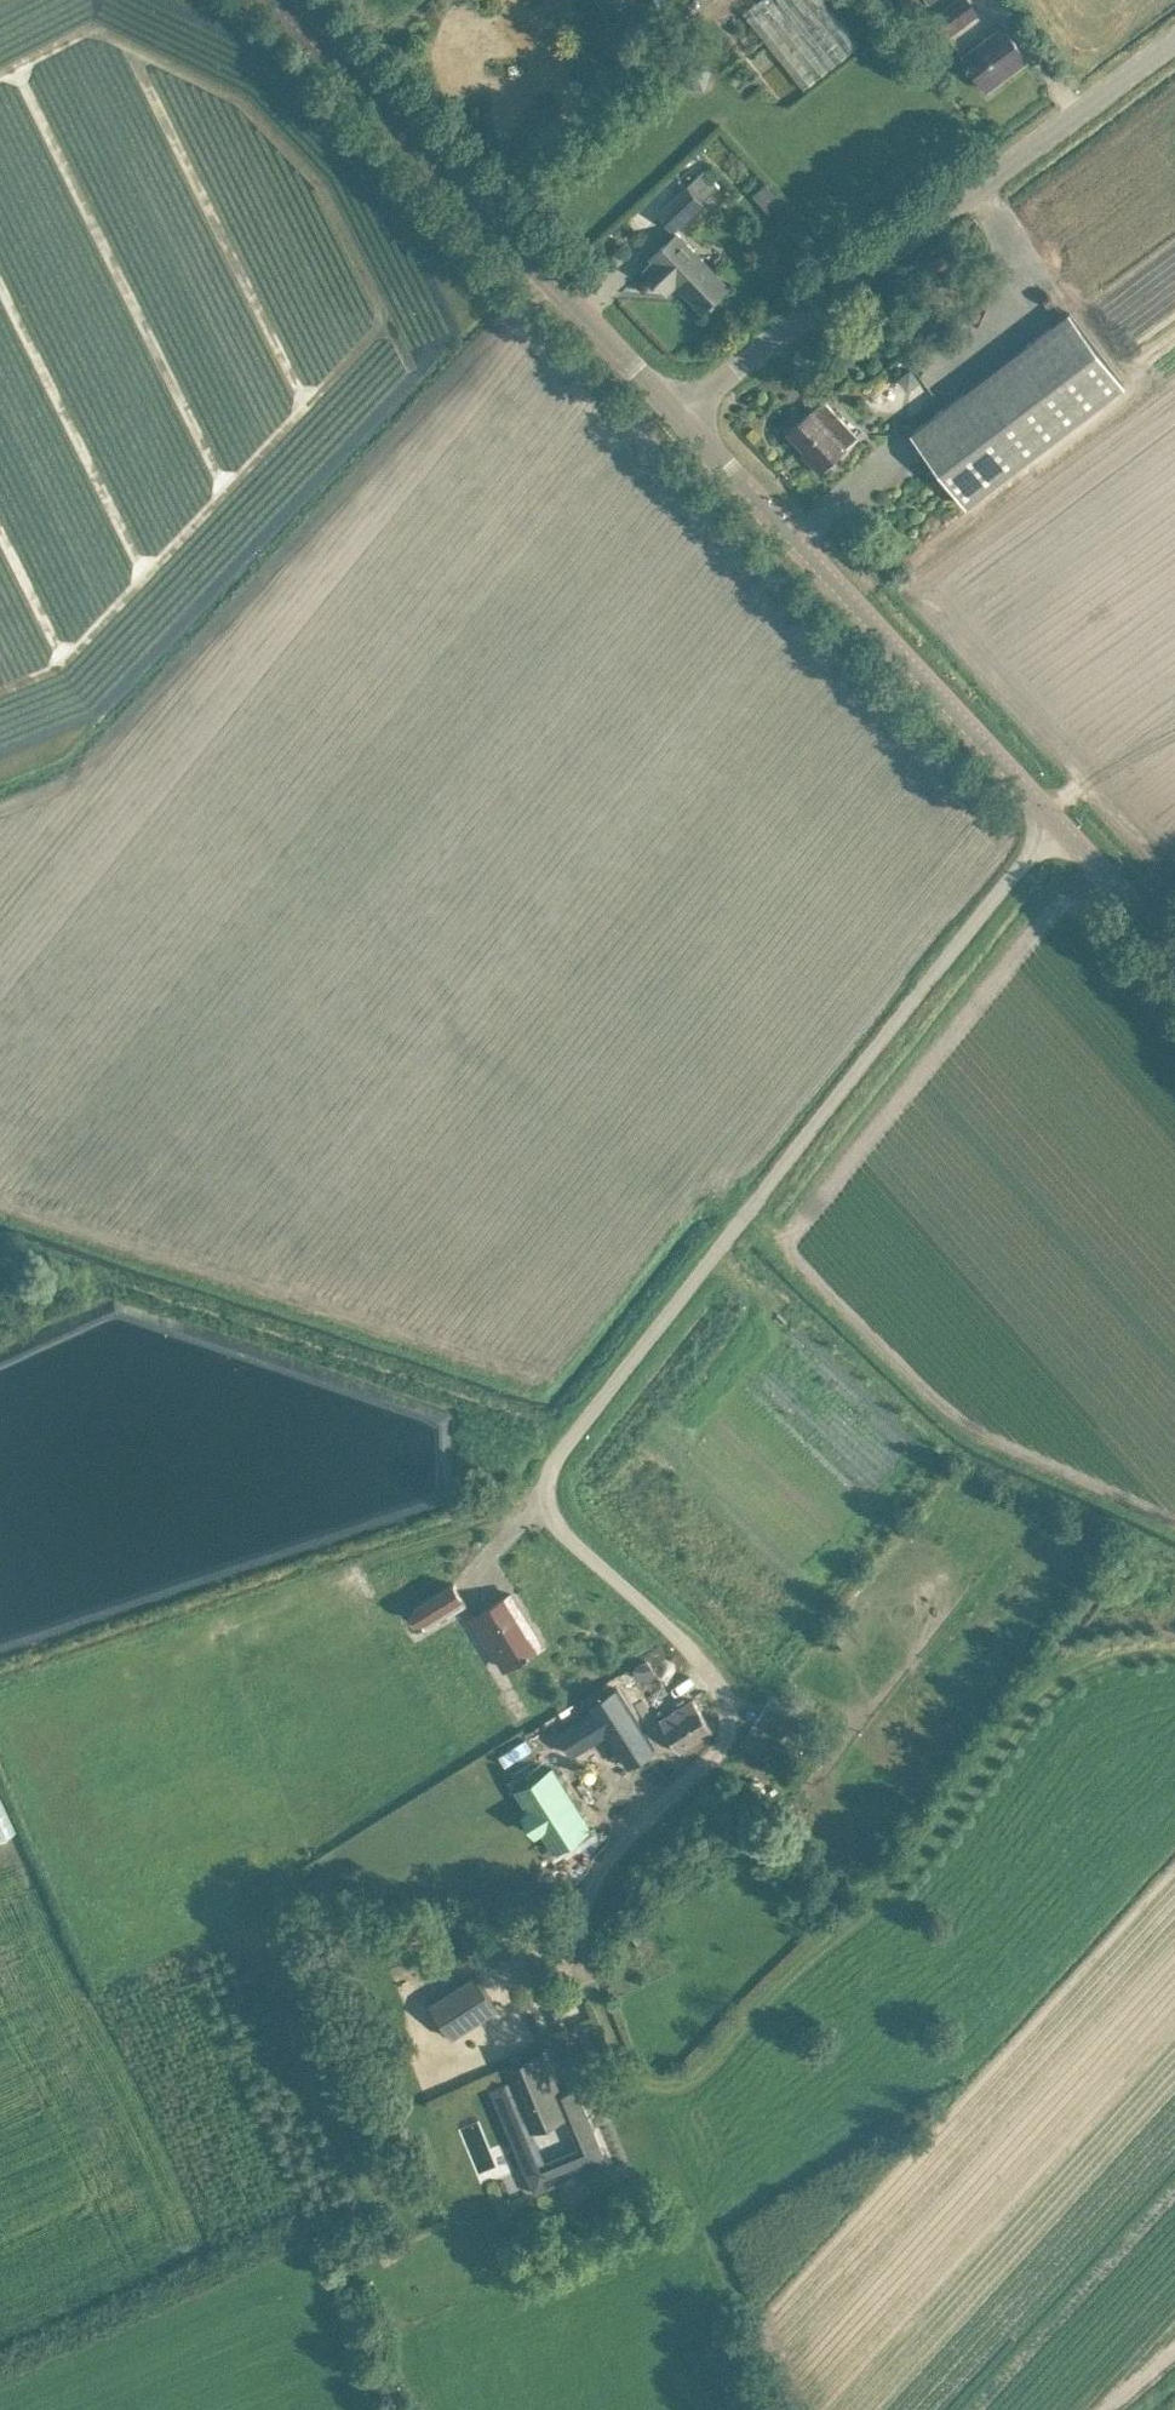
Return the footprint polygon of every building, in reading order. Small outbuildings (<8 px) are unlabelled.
[(911,19),(927,7),(922,0),(897,0),(911,19)] [(947,32),(979,9),(973,0),(950,0),(933,12),(947,32)] [(1028,58),(1014,38),(1002,22),(962,52),(973,69),(987,88),(1028,58)] [(705,168),(687,186),(685,184),(658,211),(674,227),(719,183),(705,168)] [(684,291),(703,310),(712,302),(713,303),(716,299),(715,298),(729,285),(678,231),(651,256),(654,259),(645,267),(668,291),(679,281),(686,289),(684,291)] [(819,241),(809,251),(818,262),(829,252),(819,241)] [(911,430),(968,503),(1125,383),(1069,309),(911,430)] [(820,470),(859,435),(824,398),(788,431),(806,450),(807,449),(810,453),(807,456),(820,470)] [(455,1582),(434,1595),(413,1608),(426,1628),(467,1603),(455,1582)] [(512,1592),(474,1616),(505,1666),(538,1645),(520,1617),(525,1614),(512,1592)] [(640,1678),(648,1680),(658,1673),(648,1659),(633,1668),(640,1678)] [(608,1731),(630,1766),(657,1749),(617,1686),(590,1703),(592,1707),(559,1728),(574,1752),(608,1731)] [(774,1692),(756,1720),(781,1736),(796,1711),(790,1707),(792,1704),(774,1692)] [(661,1718),(681,1750),(714,1729),(693,1698),(661,1718)] [(554,1764),(517,1787),(529,1807),(525,1810),(539,1832),(543,1830),(554,1847),(576,1834),(574,1830),(589,1820),(554,1764)] [(594,1792),(614,1781),(608,1769),(587,1781),(594,1792)] [(636,1926),(624,1934),(631,1945),(643,1937),(636,1926)] [(451,2035),(501,2009),(476,1971),(431,2001),(451,2035)] [(535,2191),(609,2160),(578,2085),(563,2091),(546,2049),(502,2067),(508,2080),(491,2087),(535,2191)]
